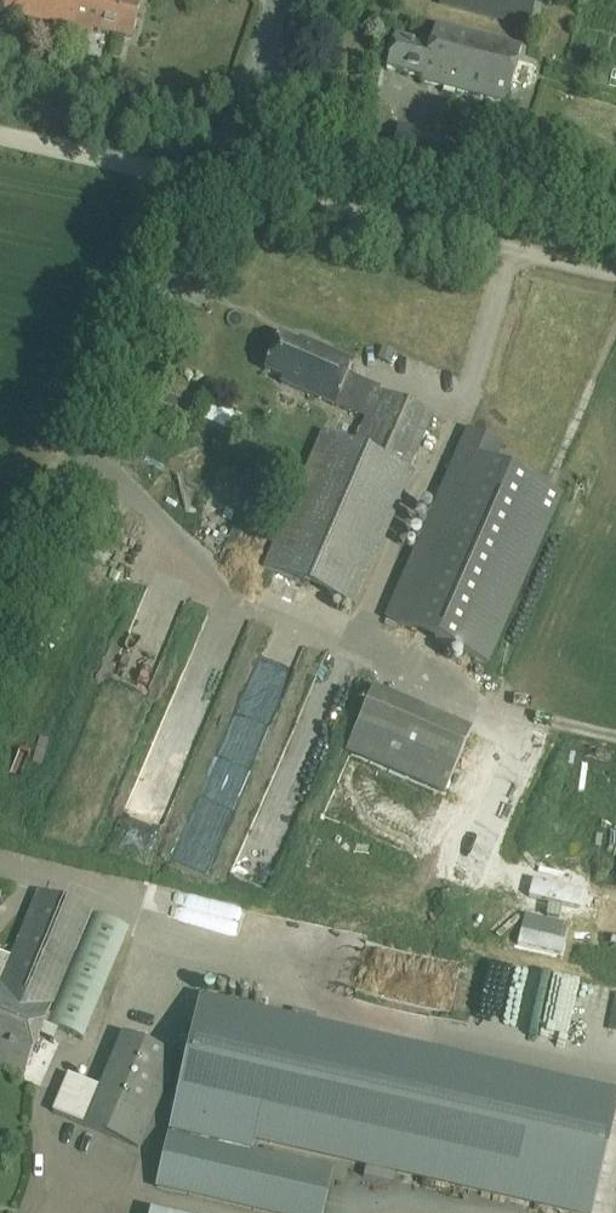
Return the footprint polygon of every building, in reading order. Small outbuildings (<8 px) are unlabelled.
[(0,6),(0,10),(93,31),(94,27),(132,36),(140,1),(137,0),(1,0),(0,6)] [(528,23),(534,0),(442,0),(442,1),(528,23)] [(422,80),(506,101),(512,81),(521,44),(435,22),(430,42),(394,33),(386,66),(423,75),(422,80)] [(399,125),(391,155),(438,167),(446,137),(399,125)] [(354,445),(323,431),(264,564),(355,604),(413,471),(409,468),(432,415),(378,392),(380,387),(347,372),(353,360),(300,337),(298,341),(280,333),(265,369),(283,377),(281,381),(366,418),(354,445)] [(468,429),(387,618),(486,661),(560,493),(493,464),(502,444),(468,429)] [(372,685),(347,747),(445,787),(471,729),(372,685)] [(271,863),(274,852),(244,845),(242,856),(271,863)] [(89,913),(37,892),(0,982),(0,1066),(22,1076),(89,913)] [(94,915),(48,1025),(83,1040),(129,930),(94,915)] [(371,947),(363,980),(379,984),(386,951),(371,947)] [(199,1001),(156,1187),(271,1212),(322,1212),(331,1170),(250,1151),(253,1137),(581,1212),(591,1212),(615,1106),(615,1097),(199,1001)] [(176,1056),(124,1035),(101,1089),(86,1125),(139,1146),(176,1056)] [(52,1112),(86,1125),(101,1089),(68,1075),(52,1112)]
